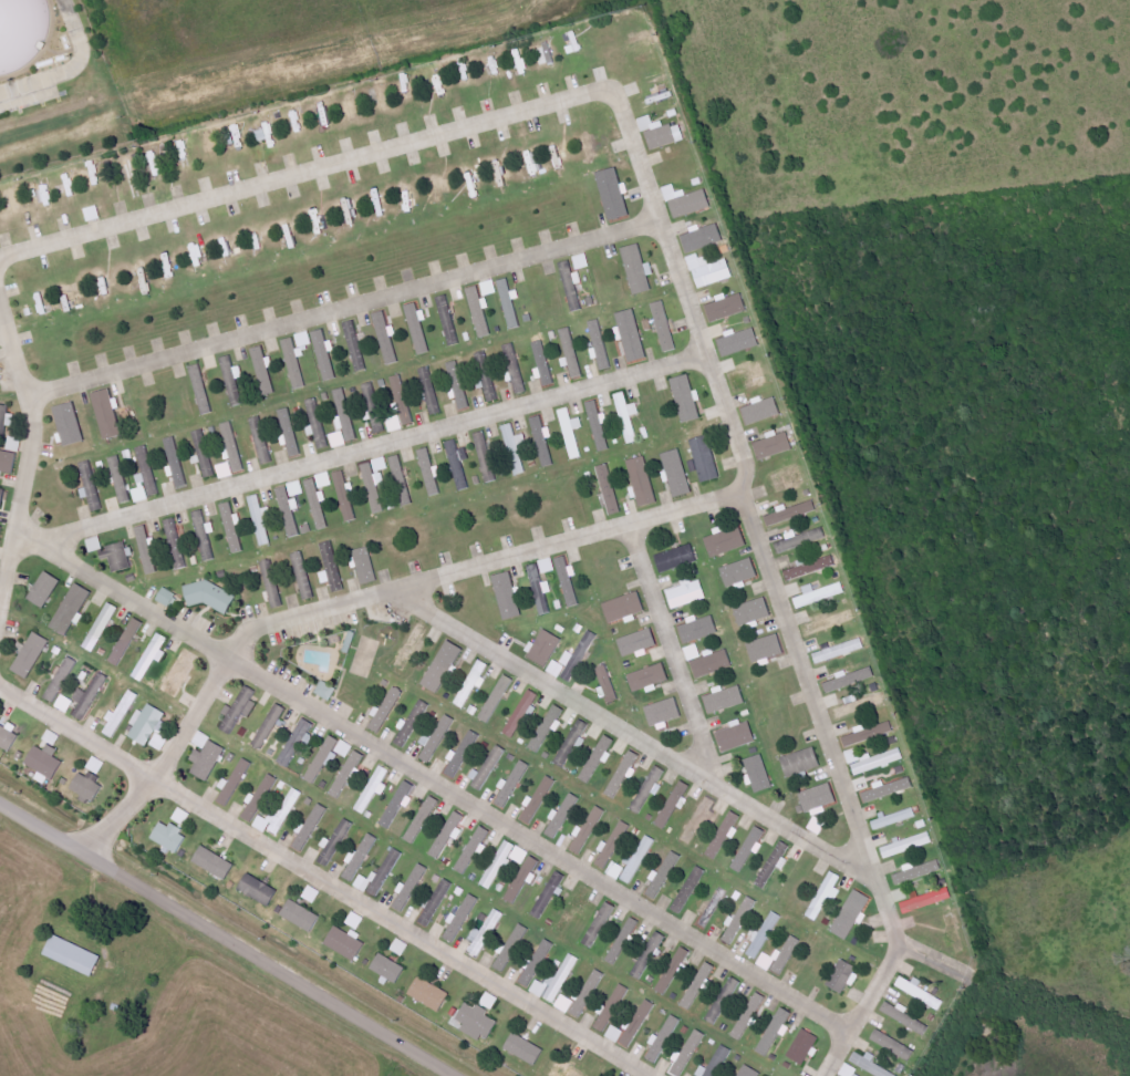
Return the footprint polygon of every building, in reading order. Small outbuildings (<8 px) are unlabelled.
[(554,63),(551,44),(538,47),(541,65),(554,63)] [(522,75),(528,73),(521,49),(515,51),(522,75)] [(665,71),(643,77),(645,87),(668,81),(665,71)] [(654,124),(651,115),(640,119),(651,151),(686,140),(680,123),(665,128),(663,121),(654,124)] [(269,141),(271,149),(278,147),(272,125),(257,129),(260,143),(269,141)] [(205,133),(210,156),(218,154),(212,131),(205,133)] [(155,176),(162,175),(158,151),(150,153),(155,176)] [(123,158),(128,181),(136,179),(130,156),(123,158)] [(597,172),(610,220),(630,215),(617,167),(597,172)] [(706,189),(687,195),(685,189),(677,192),(674,185),(665,188),(675,219),(711,207),(706,189)] [(85,210),(88,222),(101,219),(98,206),(85,210)] [(688,253),(724,241),(718,224),(682,235),(688,253)] [(634,295),(652,291),(640,244),(623,248),(634,295)] [(706,265),(702,252),(689,256),(699,289),(734,278),(728,259),(706,265)] [(590,267),(587,254),(574,257),(577,270),(590,267)] [(484,296),(498,293),(494,280),(481,283),(484,296)] [(493,284),(505,281),(508,296),(516,294),(518,304),(510,307),(515,324),(504,328),(493,284)] [(467,289),(481,338),(492,335),(478,286),(467,289)] [(748,311),(742,294),(727,299),(725,294),(716,297),(718,302),(707,305),(712,322),(748,311)] [(458,344),(450,295),(440,297),(447,346),(458,344)] [(678,349),(664,300),(652,304),(665,353),(678,349)] [(418,355),(430,352),(417,302),(406,305),(418,355)] [(374,313),(384,311),(388,327),(394,325),(397,334),(392,337),(400,361),(387,364),(374,313)] [(612,319),(632,312),(646,364),(626,370),(620,346),(614,348),(610,333),(614,330),(612,319)] [(599,358),(602,371),(612,368),(599,319),(588,322),(597,358),(599,358)] [(345,322),(356,372),(366,370),(356,320),(345,322)] [(573,379),(584,376),(571,327),(560,330),(567,357),(561,359),(563,367),(570,366),(573,379)] [(724,357),(759,347),(754,328),(719,339),(724,357)] [(313,332),(323,329),(328,342),(332,340),(334,351),(330,352),(338,379),(325,381),(313,332)] [(282,341),(293,338),(297,349),(303,348),(302,346),(300,346),(297,334),(309,331),(312,343),(308,345),(309,349),(304,351),(305,355),(299,358),(307,386),(296,390),(282,341)] [(503,345),(508,370),(512,369),(516,394),(525,392),(515,343),(503,345)] [(251,349),(262,345),(266,358),(271,356),(274,366),(269,368),(276,392),(265,396),(251,349)] [(221,358),(230,355),(234,368),(241,365),(245,376),(237,379),(245,403),(235,406),(221,358)] [(457,397),(461,410),(471,407),(457,360),(445,364),(455,398),(457,397)] [(189,366),(199,364),(214,412),(204,415),(189,366)] [(418,370),(433,416),(444,413),(429,366),(418,370)] [(486,387),(489,403),(498,401),(493,373),(476,376),(479,389),(486,387)] [(414,425),(404,374),(393,376),(403,427),(414,425)] [(697,401),(698,401),(691,374),(672,378),(683,424),(702,419),(697,401)] [(386,432),(383,412),(380,412),(375,382),(365,384),(374,434),(386,432)] [(358,440),(345,388),(334,391),(341,416),(336,418),(339,430),(344,429),(348,442),(358,440)] [(103,439),(121,436),(112,389),(94,393),(103,439)] [(633,416),(641,414),(638,403),(629,405),(626,392),(616,394),(628,444),(638,442),(633,416)] [(307,401),(315,397),(331,446),(320,449),(315,434),(309,436),(307,427),(313,425),(307,401)] [(743,407),(748,425),(781,416),(776,398),(743,407)] [(611,449),(597,400),(586,403),(601,452),(611,449)] [(63,446),(84,443),(77,402),(56,405),(63,446)] [(279,411),(288,407),(301,455),(292,456),(288,444),(283,446),(280,436),(286,435),(279,411)] [(583,457),(575,430),(584,427),(582,417),(573,420),(569,407),(559,410),(573,459),(583,457)] [(245,415),(256,412),(269,459),(259,463),(257,453),(248,455),(246,444),(252,442),(245,415)] [(555,464),(547,438),(553,436),(550,426),(546,428),(542,415),(531,418),(545,467),(555,464)] [(390,432),(403,429),(401,416),(388,418),(390,432)] [(530,472),(520,435),(517,436),(513,423),(502,426),(517,476),(530,472)] [(200,460),(202,459),(206,478),(215,476),(205,429),(194,432),(200,460)] [(347,445),(343,431),(330,435),(334,449),(347,445)] [(498,480),(486,431),(475,434),(488,483),(498,480)] [(756,441),(759,458),(793,451),(789,434),(756,441)] [(691,440),(702,483),(721,478),(710,435),(691,440)] [(163,439),(173,476),(175,475),(178,488),(188,485),(175,436),(163,439)] [(19,439),(10,437),(7,449),(17,451),(19,439)] [(446,442),(460,491),(470,488),(456,439),(446,442)] [(160,496),(148,445),(137,448),(143,473),(136,475),(140,488),(133,490),(136,502),(160,496)] [(422,449),(428,496),(439,495),(432,448),(422,449)] [(674,498),(692,493),(681,449),(663,454),(674,498)] [(17,453),(0,450),(0,471),(14,473),(17,453)] [(121,504),(132,501),(120,455),(110,458),(121,504)] [(390,457),(403,506),(413,504),(401,455),(390,457)] [(658,502),(646,456),(628,460),(641,507),(658,502)] [(375,514),(389,511),(379,472),(389,469),(386,458),(362,464),(375,514)] [(83,499),(90,497),(92,512),(102,510),(93,461),(81,463),(86,488),(81,489),(83,499)] [(234,476),(230,462),(217,466),(221,479),(234,476)] [(599,466),(608,515),(620,513),(612,464),(599,466)] [(358,519),(345,470),(334,473),(347,522),(358,519)] [(320,489),(333,485),(330,472),(317,476),(320,489)] [(308,480),(317,530),(327,529),(317,479),(308,480)] [(288,484),(292,497),(305,494),(302,481),(288,484)] [(279,488),(288,538),(300,536),(295,509),(300,508),(298,499),(291,500),(288,487),(279,488)] [(272,544),(266,508),(262,509),(260,495),(251,497),(260,546),(272,544)] [(767,517),(770,527),(817,510),(814,500),(767,517)] [(221,505),(234,554),(246,551),(236,514),(235,515),(231,502),(221,505)] [(216,559),(203,510),(192,513),(206,562),(216,559)] [(176,570),(187,568),(177,517),(167,519),(176,570)] [(138,527),(146,575),(157,573),(149,525),(138,527)] [(711,556),(747,548),(742,527),(706,536),(711,556)] [(780,553),(827,539),(824,529),(777,542),(780,553)] [(87,540),(91,553),(103,550),(100,537),(87,540)] [(321,544),(327,571),(321,573),(323,583),(331,582),(333,592),(345,590),(333,541),(321,544)] [(661,573),(698,562),(693,544),(656,555),(661,573)] [(130,569),(127,545),(101,548),(102,560),(111,559),(113,572),(130,569)] [(378,582),(370,547),(354,550),(362,585),(378,582)] [(292,554),(305,601),(316,598),(303,551),(292,554)] [(570,607),(580,604),(567,556),(556,559),(570,607)] [(837,565),(834,556),(786,571),(789,580),(837,565)] [(542,573),(556,571),(554,558),(540,560),(542,573)] [(722,568),(728,587),(759,577),(753,558),(722,568)] [(285,606),(272,559),(261,562),(274,609),(285,606)] [(528,567),(542,615),(552,612),(546,594),(553,592),(550,581),(544,583),(538,564),(528,567)] [(47,609),(61,579),(44,571),(30,601),(47,609)] [(523,616),(511,571),(494,576),(505,621),(523,616)] [(701,578),(683,584),(684,586),(668,591),(673,609),(708,599),(701,578)] [(804,587),(806,594),(795,598),(798,609),(846,593),(843,582),(815,591),(813,584),(804,587)] [(66,636),(93,593),(77,583),(50,627),(66,636)] [(158,602),(171,607),(176,593),(163,588),(158,602)] [(597,608),(636,592),(646,617),(607,632),(597,608)] [(735,606),(740,625),(772,617),(767,598),(735,606)] [(119,608),(109,602),(85,647),(95,653),(119,608)] [(681,626),(685,643),(719,633),(714,614),(689,621),(690,624),(681,626)] [(122,667),(142,621),(132,617),(112,663),(122,667)] [(648,652),(647,650),(658,646),(652,628),(619,639),(625,659),(648,652)] [(525,654),(547,667),(563,640),(545,629),(536,644),(532,642),(525,654)] [(599,636),(589,630),(575,655),(568,651),(561,663),(568,667),(562,677),(572,683),(599,636)] [(13,670),(29,679),(50,641),(34,632),(13,670)] [(134,677),(144,682),(156,660),(162,663),(167,653),(162,650),(169,638),(158,632),(134,677)] [(785,653),(780,634),(748,643),(754,663),(785,653)] [(865,649),(862,638),(814,653),(818,664),(865,649)] [(438,694),(464,650),(448,640),(422,684),(438,694)] [(690,662),(703,657),(698,644),(685,648),(690,662)] [(693,662),(698,679),(734,667),(728,650),(693,662)] [(48,700),(57,704),(76,660),(66,656),(48,700)] [(480,687),(491,666),(480,659),(455,703),(464,709),(477,686),(480,687)] [(549,673),(562,677),(566,665),(553,661),(549,673)] [(629,674),(634,691),(670,681),(665,664),(629,674)] [(607,705),(619,701),(608,665),(597,669),(603,687),(601,688),(607,705)] [(876,677),(872,667),(848,675),(846,671),(836,674),(838,679),(824,684),(828,693),(876,677)] [(75,716),(86,721),(107,677),(99,673),(89,693),(79,689),(74,700),(81,703),(75,716)] [(502,679),(512,684),(485,726),(476,720),(502,679)] [(338,688),(322,681),(316,694),(332,701),(338,688)] [(382,710),(379,708),(369,727),(381,734),(403,691),(394,686),(382,710)] [(746,703),(741,686),(724,691),(723,686),(713,689),(715,694),(705,697),(711,715),(746,703)] [(220,729),(233,735),(244,712),(252,716),(258,704),(252,701),(257,692),(245,687),(235,709),(231,706),(220,729)] [(104,733),(115,739),(139,695),(128,689),(110,722),(104,733)] [(527,693),(537,700),(530,710),(535,712),(530,718),(527,716),(510,741),(501,735),(527,693)] [(68,713),(75,702),(63,695),(56,706),(68,713)] [(837,719),(885,705),(882,695),(834,708),(837,719)] [(651,725),(682,719),(678,699),(647,706),(651,725)] [(255,747),(266,752),(285,707),(274,703),(255,747)] [(531,749),(541,753),(563,708),(554,703),(531,749)] [(167,714),(149,704),(144,713),(139,710),(131,725),(135,727),(130,737),(148,747),(167,714)] [(300,741),(305,743),(313,722),(301,717),(281,764),(289,767),(300,741)] [(444,718),(453,724),(426,766),(417,762),(444,718)] [(589,723),(579,719),(557,763),(567,768),(589,723)] [(757,742),(750,722),(717,733),(724,753),(757,742)] [(845,744),(894,735),(892,723),(865,728),(865,726),(854,728),(856,734),(843,737),(845,744)] [(20,734),(0,724),(0,744),(13,750),(20,734)] [(44,739),(56,746),(61,736),(50,730),(44,739)] [(205,749),(212,738),(200,731),(194,743),(205,749)] [(163,751),(169,740),(157,734),(151,745),(163,751)] [(315,784),(340,740),(330,735),(306,779),(315,784)] [(602,738),(613,744),(607,755),(611,758),(604,768),(599,765),(587,787),(578,782),(602,738)] [(204,753),(197,750),(191,761),(197,764),(192,773),(209,782),(226,749),(210,740),(204,753)] [(355,746),(343,740),(336,752),(348,758),(355,746)] [(53,779),(64,762),(55,757),(59,750),(49,744),(45,751),(36,746),(26,764),(53,779)] [(472,785),(482,791),(506,751),(496,745),(472,785)] [(777,759),(810,748),(818,772),(785,783),(777,759)] [(855,775),(905,760),(901,748),(852,763),(855,775)] [(849,764),(860,762),(857,749),(846,751),(849,764)] [(363,754),(353,750),(333,796),(342,800),(363,754)] [(615,799),(630,776),(643,757),(632,750),(605,793),(615,799)] [(756,792),(774,786),(762,754),(745,760),(756,792)] [(88,768),(100,774),(106,763),(94,756),(88,768)] [(496,803),(506,809),(531,765),(522,760),(496,803)] [(250,767),(242,763),(215,805),(222,810),(250,767)] [(391,771),(381,765),(356,810),(366,815),(378,793),(383,796),(389,786),(384,783),(391,771)] [(641,815),(660,784),(659,784),(666,771),(657,765),(631,808),(641,815)] [(95,803),(103,785),(79,773),(71,792),(95,803)] [(244,817),(253,823),(279,779),(268,773),(251,804),(244,817)] [(524,821),(533,826),(555,780),(546,775),(524,821)] [(863,793),(866,803),(914,788),(911,777),(885,785),(883,781),(873,784),(875,789),(863,793)] [(656,825),(665,830),(690,785),(681,780),(656,825)] [(805,811),(836,804),(832,784),(801,792),(805,811)] [(304,793),(293,787),(272,822),(261,815),(254,826),(266,833),(268,829),(279,836),(304,793)] [(406,840),(416,845),(440,801),(430,796),(406,840)] [(681,839),(690,845),(716,801),(707,796),(681,839)] [(569,797),(557,817),(552,814),(547,822),(550,825),(546,834),(552,838),(576,801),(569,797)] [(294,847),(304,853),(328,808),(318,803),(300,834),(301,835),(294,847)] [(573,850),(582,855),(605,810),(596,805),(573,850)] [(191,813),(179,808),(174,820),(187,825),(191,813)] [(917,817),(914,808),(883,818),(873,822),(876,831),(917,817)] [(431,855),(440,860),(452,837),(460,841),(465,831),(459,828),(465,816),(455,810),(431,855)] [(707,855),(716,860),(739,816),(730,811),(707,855)] [(809,829),(821,835),(826,823),(814,818),(809,829)] [(152,840),(178,852),(188,831),(172,823),(170,826),(161,822),(152,840)] [(457,870),(466,875),(489,831),(480,826),(457,870)] [(741,873),(765,831),(756,826),(732,868),(741,873)] [(898,843),(882,848),(886,859),(933,843),(930,832),(898,842),(898,843)] [(344,877),(353,883),(379,839),(370,834),(344,877)] [(622,880),(633,885),(654,839),(644,834),(630,865),(629,865),(622,880)] [(482,885),(492,890),(516,845),(506,840),(482,885)] [(790,846),(779,841),(757,886),(765,890),(776,866),(784,870),(789,860),(785,858),(790,846)] [(236,864),(202,846),(194,862),(227,880),(236,864)] [(524,865),(530,852),(517,846),(511,859),(524,865)] [(402,853),(392,847),(375,882),(361,875),(355,886),(379,898),(402,853)] [(647,895),(656,900),(681,856),(672,850),(654,880),(655,881),(647,895)] [(528,860),(502,900),(511,906),(525,886),(529,889),(533,881),(529,878),(537,866),(528,860)] [(894,876),(898,886),(943,870),(939,860),(915,868),(913,863),(904,867),(905,872),(894,876)] [(626,869),(614,861),(607,873),(619,880),(626,869)] [(394,908),(404,913),(429,868),(420,863),(408,886),(402,883),(397,893),(401,895),(394,908)] [(673,909),(683,914),(705,870),(696,865),(673,909)] [(808,917),(819,922),(841,875),(830,870),(808,917)] [(565,876),(555,871),(533,915),(542,920),(565,876)] [(279,890),(248,873),(239,890),(271,906),(279,890)] [(420,923),(429,928),(453,884),(443,879),(420,923)] [(316,903),(322,891),(309,885),(304,897),(316,903)] [(953,898),(949,886),(913,898),(914,899),(901,903),(905,914),(953,898)] [(872,899),(856,889),(831,931),(847,940),(872,899)] [(479,899),(469,893),(451,924),(452,925),(445,938),(454,943),(479,899)] [(756,900),(746,895),(731,928),(730,927),(723,941),(735,946),(756,900)] [(282,916),(313,933),(322,916),(291,899),(282,916)] [(480,957),(503,913),(495,909),(483,932),(476,928),(470,940),(475,943),(470,952),(480,957)] [(781,915),(770,910),(750,956),(760,960),(781,915)] [(347,923),(359,930),(365,919),(354,912),(347,923)] [(529,929),(520,923),(495,968),(504,973),(529,929)] [(359,939),(359,938),(337,925),(326,944),(356,962),(366,944),(359,939)] [(783,976),(801,940),(791,934),(778,959),(764,952),(758,965),(771,972),(772,970),(783,976)] [(44,955),(93,977),(102,956),(53,935),(44,955)] [(392,951),(404,957),(409,945),(397,939),(392,951)] [(520,982),(529,988),(555,944),(546,939),(520,982)] [(690,952),(682,947),(657,990),(665,995),(690,952)] [(556,1005),(580,959),(569,952),(550,987),(537,980),(531,991),(556,1005)] [(406,968),(380,954),(372,969),(398,984),(406,968)] [(828,987),(845,994),(857,966),(840,959),(828,987)] [(714,966),(704,961),(684,1007),(693,1011),(714,966)] [(450,991),(418,977),(410,997),(442,1011),(450,991)] [(717,1026),(740,982),(731,977),(707,1021),(717,1026)] [(946,1001),(901,977),(896,986),(940,1011),(946,1001)] [(597,1029),(607,1034),(628,988),(618,983),(597,1029)] [(765,996),(755,992),(734,1037),(744,1042),(765,996)] [(568,1014),(575,1001),(562,995),(555,1007),(568,1014)] [(654,1004),(644,999),(623,1044),(633,1049),(654,1004)] [(910,1009),(900,1003),(898,1008),(887,1002),(882,1011),(924,1036),(930,1026),(907,1013),(910,1009)] [(487,1016),(490,1011),(477,1004),(476,1008),(466,1003),(457,1019),(465,1023),(461,1031),(485,1043),(497,1020),(487,1016)] [(790,1011),(779,1007),(760,1053),(770,1058),(790,1011)] [(658,1065),(680,1019),(671,1015),(661,1037),(655,1035),(650,1044),(653,1046),(647,1060),(658,1065)] [(625,1032),(613,1025),(607,1037),(619,1043),(625,1032)] [(696,1029),(672,1074),(676,1075),(683,1075),(705,1034),(696,1029)] [(819,1037),(802,1029),(789,1058),(806,1065),(819,1037)] [(872,1039),(909,1062),(915,1051),(878,1029),(872,1039)] [(537,1065),(545,1048),(513,1034),(505,1051),(537,1065)] [(697,1075),(718,1075),(733,1051),(723,1045),(709,1069),(703,1066),(697,1075)] [(875,1059),(857,1050),(851,1064),(878,1075),(901,1075),(873,1063),(875,1059)] [(840,1075),(841,1075),(864,1075),(865,1074),(846,1064),(840,1075)] [(761,1073),(745,1065),(739,1075),(760,1075),(761,1073)]
